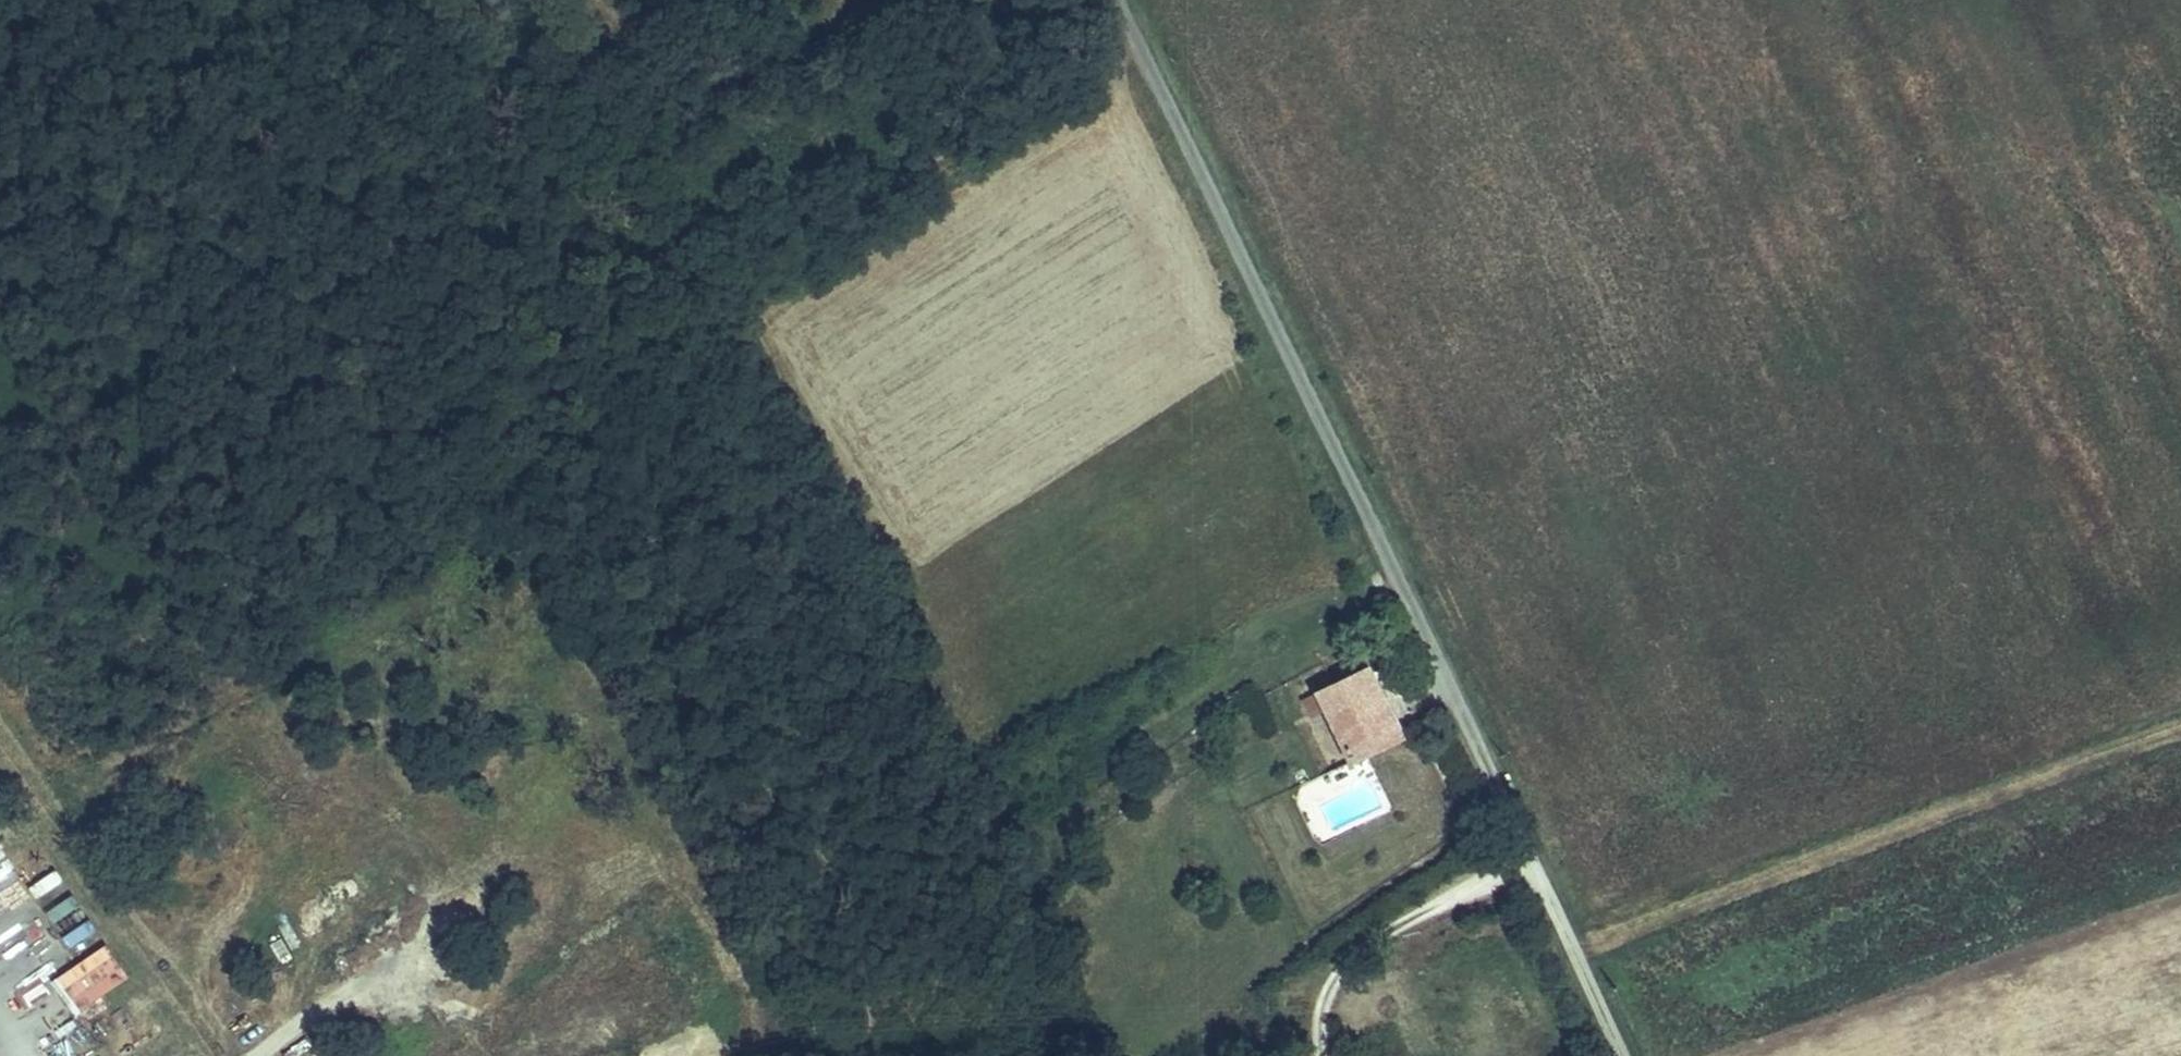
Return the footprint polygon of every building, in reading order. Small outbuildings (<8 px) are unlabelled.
[(1327,694),(1361,760),(1407,737),(1374,671),(1327,694)]
